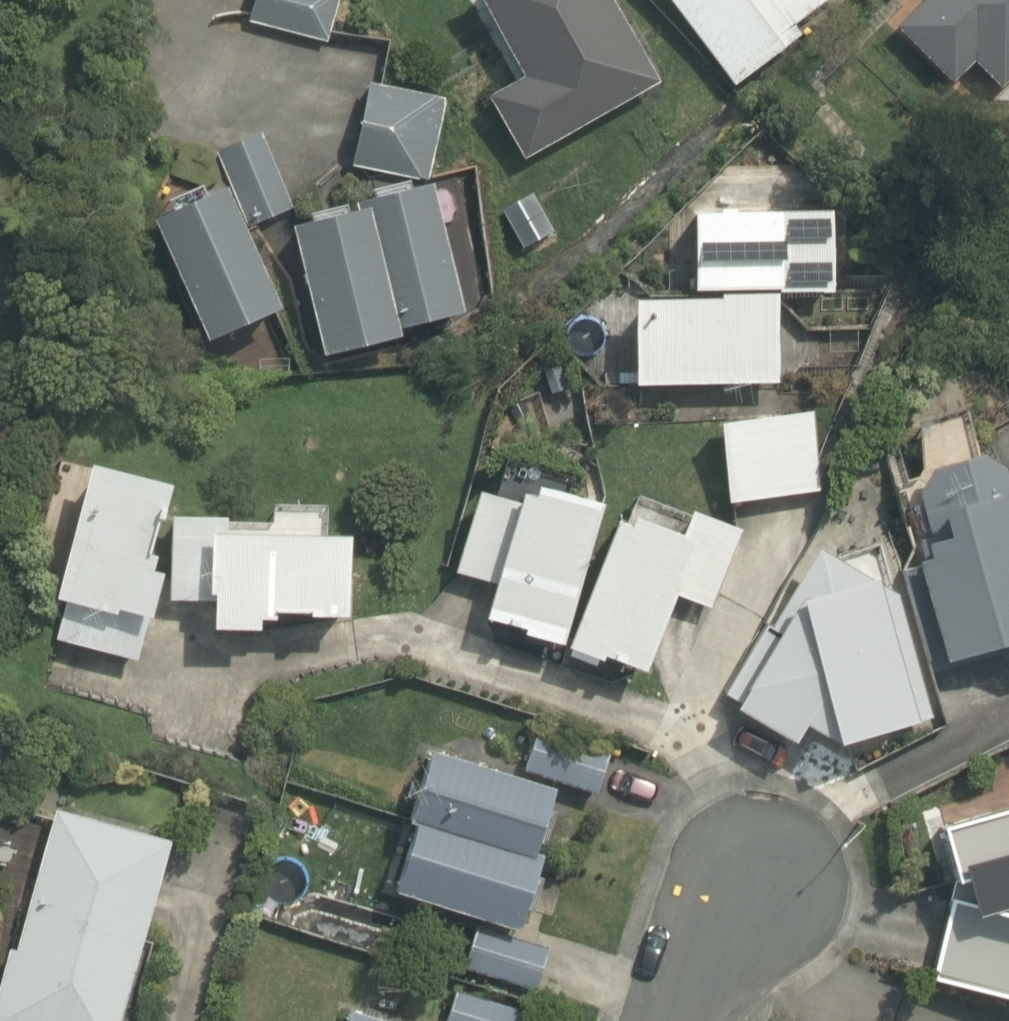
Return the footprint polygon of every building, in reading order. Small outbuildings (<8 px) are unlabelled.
[(234,23),(323,48),(335,0),(240,0),(234,23)] [(604,0),(448,0),(466,30),(474,25),(503,75),(477,90),(515,155),(648,77),(604,0)] [(721,86),(784,40),(772,23),(803,0),(657,0),(721,86)] [(996,88),(1008,72),(1008,0),(906,0),(901,6),(996,88)] [(332,116),(349,186),(282,202),(318,347),(438,317),(404,182),(455,169),(436,91),(332,116)] [(242,134),(214,148),(247,217),(275,204),(242,134)] [(204,175),(132,209),(193,340),(265,307),(204,175)] [(665,285),(591,287),(594,387),(752,383),(749,287),(810,285),(808,200),(663,205),(665,285)] [(788,390),(687,411),(709,511),(809,489),(788,390)] [(466,574),(453,614),(634,673),(658,598),(698,611),(726,526),(667,507),(659,530),(558,497),(567,470),(484,443),(469,491),(443,483),(419,558),(466,574)] [(888,547),(927,658),(983,639),(992,664),(1008,659),(1008,510),(1008,506),(994,511),(973,451),(901,475),(921,536),(888,547)] [(142,478),(55,459),(25,598),(49,604),(42,635),(130,654),(148,571),(123,566),(142,478)] [(317,615),(320,530),(200,526),(200,512),(155,510),(152,596),(186,597),(184,629),(244,631),(244,613),(317,615)] [(913,718),(872,575),(751,570),(708,702),(769,741),(777,724),(802,741),(913,718)] [(526,717),(515,776),(392,752),(367,880),(397,886),(393,908),(511,931),(540,788),(592,799),(605,733),(526,717)] [(1008,959),(1008,796),(917,820),(936,893),(914,977),(998,999),(1008,959)] [(34,800),(0,935),(0,1020),(108,1020),(155,830),(34,800)] [(452,926),(426,1020),(518,1020),(538,949),(452,926)] [(320,1003),(313,1020),(367,1020),(320,1003)]
